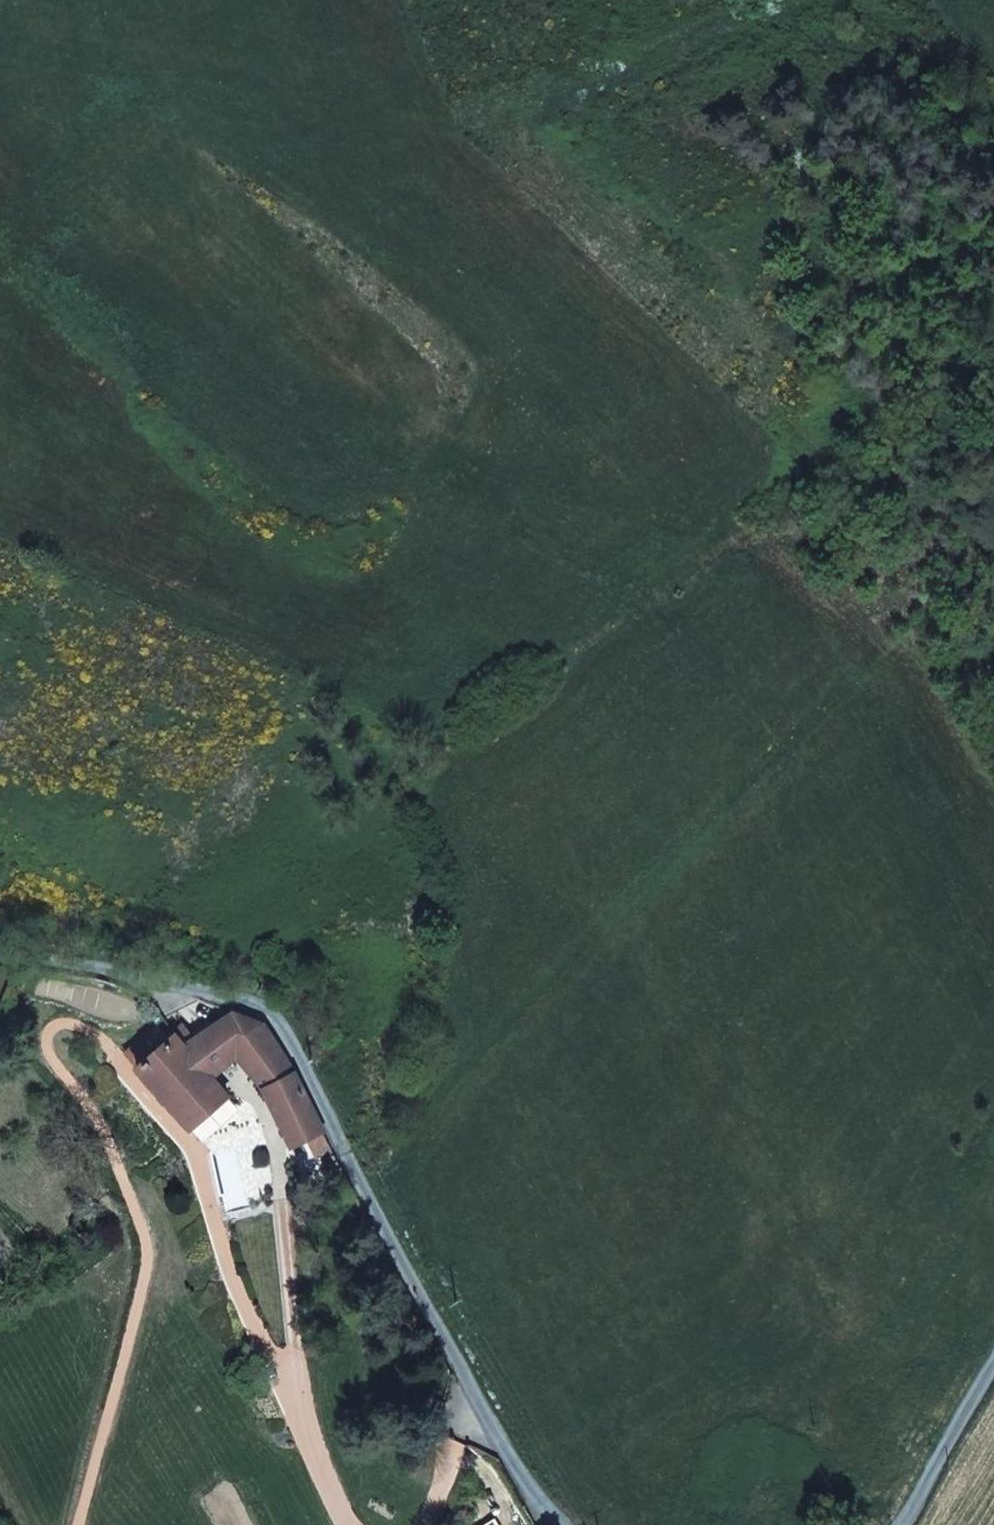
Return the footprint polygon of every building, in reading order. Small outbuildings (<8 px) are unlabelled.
[(194,1040),(183,1027),(173,1033),(174,1035),(155,1051),(139,1066),(192,1127),(229,1096),(212,1077),(237,1056),(264,1089),(292,1147),(307,1139),(324,1131),(313,1108),(294,1073),(264,1025),(234,1014),(194,1040)] [(138,1066),(139,1066),(155,1051),(145,1039),(128,1054),(138,1066)] [(324,1131),(307,1139),(317,1157),(333,1149),(324,1131)]
